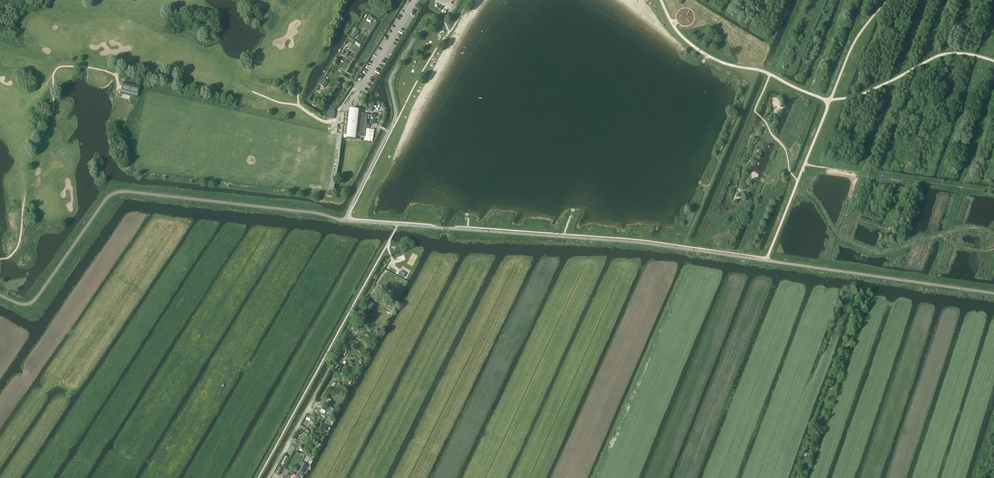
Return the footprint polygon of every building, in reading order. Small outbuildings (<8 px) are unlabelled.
[(121,89),(120,93),(137,98),(140,86),(123,82),(122,82),(121,89)] [(344,112),(342,135),(346,135),(346,139),(356,140),(356,136),(364,137),(367,115),(356,113),(356,111),(352,111),(352,113),(344,112)]
